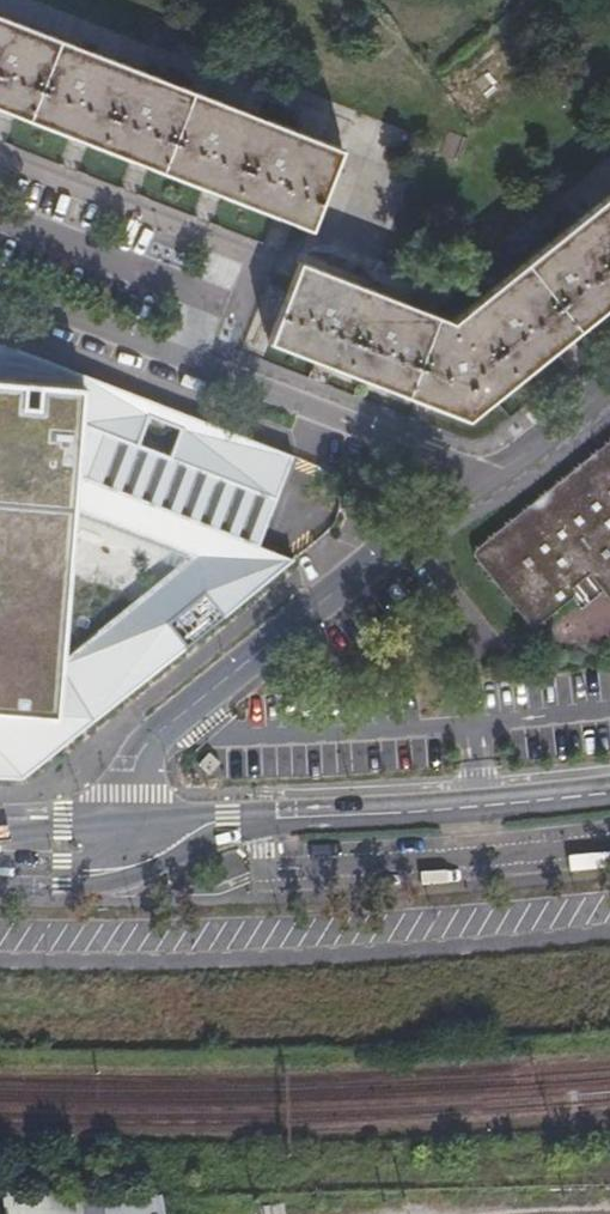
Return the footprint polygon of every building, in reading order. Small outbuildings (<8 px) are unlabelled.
[(313,226),(344,147),(157,74),(0,13),(0,105),(313,226)] [(456,317),(301,260),(271,340),(470,416),(609,302),(609,192),(456,317)] [(0,338),(0,770),(28,772),(292,553),(262,546),(300,450),(0,338)] [(597,586),(609,602),(609,438),(470,552),(537,635),(597,586)]
